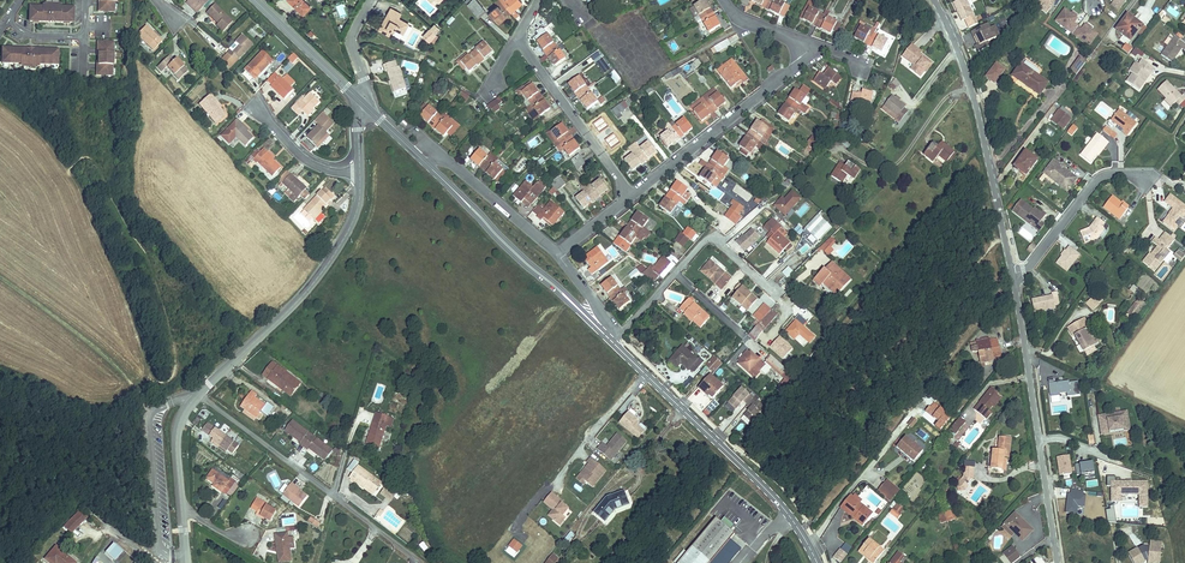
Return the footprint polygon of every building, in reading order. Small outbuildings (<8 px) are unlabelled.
[(115,0),(101,0),(99,0),(99,11),(115,11),(115,0)] [(198,10),(207,1),(208,0),(192,0),(197,5),(195,7),(198,10)] [(465,0),(456,0),(455,1),(468,16),(474,11),(465,0)] [(489,1),(500,12),(512,1),(511,0),(490,0),(489,1)] [(766,6),(784,16),(791,4),(784,0),(769,0),(766,6)] [(975,3),(980,15),(987,12),(981,0),(975,3)] [(1042,0),(1037,0),(1025,15),(1028,17),(1042,0)] [(1028,17),(1035,23),(1039,18),(1037,16),(1040,12),(1043,14),(1051,3),(1047,0),(1042,0),(1028,17)] [(1125,0),(1112,0),(1109,4),(1110,5),(1117,10),(1125,0)] [(1162,0),(1161,0),(1147,0),(1145,6),(1157,11),(1162,0)] [(500,12),(489,1),(478,10),(489,22),(500,12)] [(803,17),(806,19),(813,8),(818,11),(821,6),(812,1),(803,17)] [(972,23),(960,2),(948,8),(958,25),(963,23),(965,27),(972,23)] [(1051,3),(1043,14),(1046,17),(1054,6),(1051,3)] [(42,6),(30,6),(30,20),(48,21),(48,12),(55,12),(55,21),(73,21),(73,7),(61,7),(61,5),(58,5),(46,4),(42,4),(42,6)] [(310,21),(293,4),(286,11),(303,28),(310,21)] [(1117,10),(1110,5),(1107,9),(1114,14),(1117,10)] [(701,6),(689,11),(693,22),(688,25),(689,28),(707,19),(701,6)] [(813,8),(806,19),(817,26),(823,14),(818,11),(813,8)] [(1173,9),(1171,12),(1177,17),(1179,13),(1173,9)] [(222,29),(204,10),(195,18),(200,23),(202,22),(209,29),(205,32),(212,39),(222,29)] [(382,11),(380,15),(392,20),(394,16),(382,11)] [(999,22),(1004,29),(1011,23),(1003,13),(998,17),(1001,21),(999,22)] [(1070,27),(1073,23),(1072,22),(1067,18),(1061,13),(1052,25),(1064,35),(1070,27)] [(1128,21),(1123,17),(1112,31),(1122,38),(1117,44),(1115,46),(1122,52),(1124,49),(1139,30),(1131,24),(1134,20),(1138,15),(1135,13),(1131,18),(1128,21)] [(823,14),(817,26),(831,34),(834,29),(838,23),(828,17),(823,14)] [(1168,23),(1170,16),(1164,14),(1162,21),(1168,23)] [(392,20),(380,15),(373,33),(383,37),(384,33),(389,35),(388,38),(396,41),(398,36),(403,24),(392,20)] [(449,25),(455,19),(452,16),(446,22),(449,25)] [(712,33),(707,19),(689,28),(693,36),(698,33),(700,38),(712,33)] [(1142,27),(1134,20),(1131,24),(1139,30),(1142,27)] [(838,23),(834,29),(839,32),(843,26),(838,23)] [(897,34),(898,24),(889,23),(889,33),(897,34)] [(137,35),(153,51),(164,41),(159,35),(157,37),(152,31),(153,30),(148,24),(137,35)] [(408,36),(413,27),(409,25),(404,34),(408,36)] [(261,35),(264,31),(258,26),(254,30),(261,35)] [(1068,37),(1074,30),(1070,27),(1064,35),(1068,37)] [(991,42),(986,33),(984,34),(981,29),(966,38),(968,43),(970,42),(974,50),(972,50),(970,51),(974,58),(984,52),(982,47),(991,42)] [(1075,43),(1084,31),(1082,29),(1081,29),(1078,33),(1072,40),(1075,43)] [(1072,40),(1078,33),(1074,30),(1068,37),(1072,40)] [(994,41),(989,31),(986,33),(991,42),(994,41)] [(1085,50),(1094,39),(1088,34),(1084,31),(1075,43),(1085,50)] [(853,46),(865,54),(871,42),(874,36),(871,35),(869,40),(860,35),(853,46)] [(540,36),(533,41),(537,46),(533,49),(537,55),(548,47),(540,36)] [(714,47),(717,52),(730,45),(726,39),(714,47)] [(1183,49),(1170,40),(1169,41),(1166,39),(1160,47),(1164,49),(1157,58),(1167,65),(1176,52),(1179,54),(1183,49)] [(232,49),(229,52),(223,58),(221,56),(219,59),(224,64),(227,62),(229,64),(243,51),(233,41),(228,45),(230,47),(232,49)] [(114,75),(114,42),(98,42),(98,52),(100,52),(100,55),(100,61),(100,64),(98,64),(98,75),(114,75)] [(462,52),(472,63),(483,53),(473,42),(462,52)] [(670,48),(676,51),(679,45),(672,42),(670,48)] [(871,42),(865,54),(878,62),(885,50),(871,42)] [(548,47),(537,55),(541,61),(546,58),(550,64),(557,59),(548,47)] [(1132,52),(1140,57),(1143,52),(1135,47),(1132,52)] [(902,48),(901,51),(910,57),(912,54),(902,48)] [(902,73),(913,80),(916,75),(915,74),(920,67),(910,61),(912,58),(910,57),(901,51),(894,61),(906,68),(902,73)] [(292,52),(287,59),(293,63),(298,56),(292,52)] [(449,63),(459,55),(457,52),(445,63),(453,73),(456,71),(449,63)] [(449,63),(456,71),(459,74),(472,63),(462,52),(459,55),(449,63)] [(0,54),(0,68),(11,68),(11,70),(14,70),(26,70),(30,71),(30,69),(48,69),(48,55),(24,54),(24,63),(17,63),(17,54),(0,54)] [(598,64),(593,57),(587,62),(592,69),(598,64)] [(716,68),(720,73),(730,65),(735,72),(739,69),(730,57),(716,68)] [(428,58),(426,62),(432,67),(435,63),(428,58)] [(546,58),(541,61),(546,67),(550,64),(546,58)] [(698,58),(692,61),(695,67),(701,64),(698,58)] [(924,66),(912,58),(910,61),(920,67),(915,74),(916,75),(918,76),(924,66)] [(168,83),(178,74),(166,61),(163,64),(160,67),(155,62),(146,71),(151,76),(156,71),(168,83)] [(252,75),(253,77),(260,71),(263,67),(257,61),(254,64),(250,61),(234,76),(244,86),(248,82),(247,81),(252,75)] [(284,70),(289,65),(285,61),(279,66),(284,70)] [(984,74),(994,82),(1005,69),(996,61),(984,74)] [(1072,79),(1082,66),(1075,61),(1066,74),(1072,79)] [(1134,93),(1151,70),(1140,62),(1134,69),(1129,77),(1123,84),(1134,93)] [(730,65),(720,73),(732,89),(742,81),(745,85),(749,82),(739,69),(735,72),(730,65)] [(1124,73),(1129,77),(1134,69),(1130,66),(1124,73)] [(381,75),(386,98),(398,95),(392,72),(390,73),(388,67),(377,70),(378,76),(381,75)] [(817,74),(813,81),(828,90),(833,82),(837,84),(842,75),(828,67),(822,77),(817,74)] [(1035,95),(1044,83),(1025,68),(1016,80),(1035,95)] [(670,78),(677,73),(674,70),(665,74),(669,77),(670,78)] [(559,83),(570,97),(581,88),(570,74),(559,83)] [(266,79),(259,86),(263,90),(262,91),(276,106),(286,96),(283,93),(275,84),(272,81),(270,83),(266,79)] [(893,89),(900,85),(897,79),(889,83),(893,89)] [(279,80),(275,84),(283,93),(287,88),(279,80)] [(409,81),(406,95),(410,95),(412,86),(415,86),(416,82),(409,81)] [(522,104),(532,95),(523,82),(516,87),(514,86),(507,91),(511,96),(514,93),(522,104)] [(1044,83),(1035,95),(1038,98),(1047,86),(1044,83)] [(702,95),(706,100),(717,92),(714,87),(702,95)] [(581,88),(570,97),(579,108),(590,99),(581,88)] [(1162,88),(1152,96),(1161,107),(1165,112),(1169,108),(1173,113),(1182,106),(1178,101),(1175,103),(1162,88)] [(799,92),(795,89),(791,95),(795,98),(799,92)] [(460,95),(468,98),(470,93),(462,90),(460,95)] [(869,107),(873,92),(865,90),(863,94),(856,93),(853,103),(869,107)] [(674,119),(685,111),(671,91),(660,98),(674,119)] [(706,100),(714,112),(721,107),(718,102),(722,98),(717,92),(706,100)] [(791,95),(786,101),(799,110),(806,115),(810,111),(802,105),(807,98),(799,92),(795,98),(791,95)] [(448,93),(447,97),(454,101),(457,97),(448,93)] [(532,95),(522,104),(525,108),(522,111),(528,119),(531,116),(532,118),(543,110),(532,95)] [(689,105),(693,110),(706,100),(702,95),(689,105)] [(629,97),(626,102),(630,106),(634,101),(629,97)] [(726,103),(722,98),(718,102),(721,107),(726,103)] [(196,99),(184,111),(190,116),(192,114),(207,128),(214,120),(207,113),(201,108),(203,106),(196,99)] [(490,99),(479,108),(481,111),(485,115),(493,110),(490,106),(494,103),(490,99)] [(842,112),(843,109),(833,99),(831,101),(842,112)] [(292,118),(296,122),(303,115),(309,109),(301,100),(287,113),(285,111),(281,115),(287,122),(292,118)] [(620,100),(615,104),(618,108),(623,103),(620,100)] [(706,100),(693,110),(701,121),(710,115),(714,112),(706,100)] [(786,101),(782,106),(787,110),(783,115),(791,121),(799,110),(786,101)] [(898,112),(884,101),(877,111),(890,121),(888,124),(892,127),(901,116),(897,113),(898,112)] [(618,108),(615,104),(613,102),(603,110),(609,117),(618,108)] [(782,106),(778,111),(783,115),(787,110),(782,106)] [(1058,108),(1056,111),(1068,120),(1070,117),(1058,108)] [(423,134),(432,122),(416,110),(411,117),(414,120),(411,125),(423,134)] [(700,122),(701,121),(693,110),(691,111),(700,122)] [(323,111),(315,119),(327,131),(334,123),(323,111)] [(1047,122),(1054,127),(1057,123),(1063,127),(1068,120),(1056,111),(1047,122)] [(1108,124),(1115,130),(1116,131),(1120,135),(1119,137),(1123,140),(1133,128),(1116,114),(1108,124)] [(303,115),(296,122),(297,123),(304,116),(303,115)] [(670,126),(679,138),(689,131),(685,127),(690,123),(684,116),(670,126)] [(484,121),(480,117),(476,121),(480,125),(484,121)] [(435,118),(432,122),(444,132),(439,140),(443,143),(452,131),(435,118)] [(541,128),(543,131),(554,123),(563,136),(565,134),(554,119),(541,128)] [(769,130),(757,144),(759,146),(762,142),(764,143),(769,137),(768,136),(773,129),(761,119),(759,122),(769,130)] [(668,147),(679,138),(670,126),(666,120),(661,124),(665,129),(658,134),(668,147)] [(757,121),(747,134),(757,144),(769,130),(759,122),(757,121)] [(432,122),(423,134),(435,144),(439,140),(444,132),(432,122)] [(554,123),(543,131),(552,144),(563,136),(554,123)] [(1057,123),(1054,127),(1059,131),(1063,127),(1057,123)] [(1073,123),(1066,132),(1072,136),(1078,128),(1073,123)] [(314,126),(296,144),(305,153),(318,141),(315,139),(318,136),(315,132),(318,129),(314,126)] [(235,137),(228,130),(226,131),(223,127),(216,134),(233,151),(241,143),(235,137)] [(230,127),(228,130),(235,137),(238,135),(230,127)] [(1102,131),(1099,135),(1106,140),(1109,136),(1102,131)] [(658,134),(657,135),(666,148),(668,147),(658,134)] [(757,144),(747,134),(739,144),(741,146),(747,151),(750,153),(753,150),(757,144)] [(563,136),(552,144),(561,156),(567,151),(564,146),(568,143),(563,136)] [(813,136),(804,147),(811,152),(820,141),(813,136)] [(1092,138),(1073,161),(1081,167),(1090,157),(1096,149),(1099,151),(1103,146),(1092,138)] [(647,149),(651,146),(647,140),(639,146),(635,141),(631,144),(645,160),(652,156),(647,149)] [(318,141),(305,153),(307,156),(320,144),(318,141)] [(633,161),(637,167),(645,160),(631,144),(627,147),(631,152),(623,158),(628,165),(633,161)] [(759,146),(757,144),(753,150),(758,155),(763,149),(759,146)] [(656,153),(651,146),(647,149),(652,156),(656,153)] [(930,152),(926,149),(917,160),(927,168),(932,161),(941,167),(948,157),(938,149),(933,155),(930,152)] [(1096,149),(1090,157),(1092,159),(1099,151),(1096,149)] [(718,150),(708,163),(722,173),(727,177),(731,172),(726,169),(732,161),(718,150)] [(463,162),(475,172),(484,161),(479,157),(472,151),(463,162)] [(479,157),(484,161),(487,157),(483,153),(479,157)] [(1016,172),(1012,177),(1018,182),(1033,164),(1020,153),(1009,166),(1016,172)] [(261,165),(255,159),(254,159),(250,155),(242,163),(246,168),(248,166),(262,180),(269,172),(261,165)] [(567,163),(574,158),(571,155),(564,160),(567,163)] [(255,159),(261,165),(263,163),(257,157),(255,159)] [(574,158),(567,163),(569,166),(576,160),(574,158)] [(484,161),(475,172),(486,182),(487,180),(495,171),(486,163),(484,161)] [(633,161),(628,165),(632,170),(637,167),(633,161)] [(695,161),(690,171),(698,176),(704,166),(695,161)] [(708,163),(699,175),(713,185),(722,173),(708,163)] [(1005,171),(1012,177),(1016,172),(1009,166),(1005,171)] [(1056,172),(1048,166),(1038,179),(1050,188),(1052,184),(1065,194),(1072,184),(1059,174),(1058,176),(1055,173),(1056,172)] [(838,167),(835,171),(832,175),(826,170),(818,180),(828,189),(835,181),(840,186),(849,176),(838,167)] [(495,171),(487,180),(491,183),(499,173),(495,171)] [(778,185),(783,177),(778,173),(776,177),(771,174),(768,177),(778,185)] [(551,175),(542,182),(546,187),(547,189),(550,192),(558,185),(551,175)] [(581,188),(590,199),(600,192),(596,187),(600,184),(596,177),(586,184),(581,188)] [(577,183),(581,188),(586,184),(582,179),(577,183)] [(290,201),(295,206),(299,202),(294,197),(296,194),(282,180),(271,190),(281,200),(278,203),(283,208),(290,201)] [(677,181),(672,186),(677,189),(681,184),(677,181)] [(512,204),(514,203),(517,199),(523,204),(536,189),(529,183),(523,190),(516,184),(504,197),(512,204)] [(581,188),(577,183),(573,186),(577,191),(581,188)] [(604,189),(600,184),(596,187),(600,192),(604,189)] [(672,186),(666,195),(678,204),(689,190),(681,184),(677,189),(672,186)] [(1052,184),(1050,188),(1062,197),(1065,194),(1052,184)] [(545,197),(550,192),(547,189),(546,187),(541,193),(545,197)] [(590,199),(581,188),(577,191),(570,196),(579,208),(590,199)] [(300,195),(304,200),(310,194),(306,190),(300,195)] [(311,215),(319,209),(330,198),(321,190),(303,207),(311,215)] [(785,218),(801,199),(791,190),(784,199),(781,197),(772,207),(785,218)] [(670,216),(678,204),(666,195),(657,206),(670,216)] [(517,199),(514,203),(520,208),(523,204),(517,199)] [(541,210),(546,204),(542,200),(537,206),(541,210)] [(1098,212),(1114,226),(1124,215),(1116,208),(1108,201),(1098,212)] [(1184,215),(1166,201),(1160,208),(1167,213),(1163,219),(1164,220),(1157,229),(1168,237),(1172,233),(1168,230),(1174,222),(1177,225),(1184,215)] [(532,204),(526,210),(530,213),(535,207),(532,204)] [(543,221),(553,210),(546,204),(541,210),(537,206),(535,207),(530,213),(528,215),(533,219),(537,215),(543,221)] [(1116,208),(1124,215),(1126,212),(1118,206),(1116,208)] [(732,212),(725,207),(719,215),(725,220),(732,212)] [(320,211),(319,209),(311,215),(313,217),(320,211)] [(1036,228),(1042,220),(1036,217),(1035,218),(1033,221),(1027,217),(1017,210),(1013,216),(1015,217),(1012,222),(1031,235),(1036,228)] [(633,215),(627,223),(639,232),(642,228),(648,220),(641,215),(638,218),(633,215)] [(808,220),(797,234),(810,245),(822,232),(808,220)] [(1179,226),(1177,225),(1174,222),(1168,230),(1172,233),(1173,234),(1179,226)] [(639,232),(627,223),(618,235),(616,235),(610,243),(622,252),(626,246),(620,241),(622,238),(630,244),(636,237),(639,232)] [(1079,248),(1091,244),(1099,236),(1097,234),(1100,230),(1093,224),(1090,228),(1093,231),(1087,237),(1085,234),(1075,238),(1079,248)] [(754,234),(759,239),(763,243),(760,247),(758,249),(770,261),(782,249),(770,238),(773,235),(764,225),(754,234)] [(643,235),(645,237),(648,233),(642,228),(639,232),(643,235)] [(1035,238),(1040,230),(1036,228),(1031,235),(1035,238)] [(1093,231),(1090,228),(1085,234),(1087,237),(1093,231)] [(690,238),(682,232),(676,241),(684,246),(690,238)] [(622,252),(624,254),(629,247),(629,246),(630,244),(622,238),(620,241),(626,246),(622,252)] [(824,239),(813,251),(816,255),(822,249),(823,250),(829,244),(824,239)] [(734,240),(730,244),(740,254),(743,251),(734,240)] [(1027,250),(1032,253),(1036,246),(1031,243),(1027,250)] [(1144,261),(1137,270),(1148,280),(1163,261),(1159,258),(1161,254),(1150,245),(1146,250),(1151,254),(1147,259),(1149,261),(1147,263),(1144,261)] [(591,273),(609,258),(600,247),(585,260),(590,267),(588,269),(591,273)] [(1184,256),(1184,253),(1179,248),(1173,255),(1180,261),(1184,256)] [(822,249),(816,255),(820,258),(826,253),(823,250),(822,249)] [(1027,259),(1032,254),(1027,250),(1022,256),(1027,259)] [(1064,252),(1051,268),(1062,277),(1075,261),(1064,252)] [(666,254),(661,259),(668,266),(656,281),(658,283),(676,264),(666,254)] [(645,270),(646,271),(656,281),(668,266),(661,259),(652,268),(649,266),(645,270)] [(1176,269),(1180,264),(1173,259),(1169,264),(1176,269)] [(787,278),(794,272),(788,266),(781,272),(787,278)] [(712,296),(722,285),(702,267),(698,271),(695,274),(692,278),(712,296)] [(635,273),(638,277),(641,275),(645,272),(641,268),(635,273)] [(824,268),(819,274),(822,277),(827,271),(824,268)] [(638,277),(635,273),(634,271),(626,276),(630,283),(638,277)] [(645,272),(641,275),(651,286),(656,281),(646,271),(645,272)] [(822,277),(819,274),(816,272),(806,283),(815,290),(819,286),(825,292),(822,296),(828,301),(842,283),(832,275),(827,271),(822,277)] [(610,288),(606,291),(610,298),(623,288),(615,276),(607,282),(610,288)] [(602,285),(606,291),(610,288),(607,282),(602,285)] [(815,290),(806,283),(804,286),(812,294),(815,290)] [(623,288),(627,294),(632,291),(628,284),(623,288)] [(758,299),(742,286),(730,299),(746,312),(758,299)] [(819,286),(815,290),(822,296),(825,292),(819,286)] [(623,288),(610,298),(616,306),(621,303),(624,308),(632,302),(627,294),(623,288)] [(815,307),(822,302),(816,295),(810,301),(815,307)] [(1048,302),(1028,306),(1030,318),(1050,315),(1049,311),(1056,310),(1053,297),(1047,298),(1048,302)] [(700,322),(679,303),(670,313),(684,325),(682,327),(689,334),(700,322)] [(1088,303),(1082,310),(1089,316),(1095,309),(1088,303)] [(744,322),(750,328),(763,315),(756,309),(744,322)] [(1121,323),(1127,327),(1135,318),(1129,313),(1121,323)] [(763,315),(750,328),(756,334),(769,320),(763,315)] [(803,328),(796,322),(791,326),(799,333),(803,328)] [(1080,324),(1062,334),(1068,344),(1070,342),(1079,358),(1090,352),(1081,336),(1085,334),(1080,324)] [(799,333),(791,326),(780,338),(787,345),(793,339),(802,347),(807,341),(799,333)] [(756,334),(750,328),(747,331),(753,337),(756,334)] [(747,331),(739,340),(745,347),(749,340),(753,337),(747,331)] [(981,340),(967,342),(969,351),(964,352),(965,357),(970,356),(972,367),(994,363),(990,344),(981,340)] [(671,353),(660,365),(666,371),(668,369),(671,372),(677,377),(678,376),(682,379),(691,368),(688,365),(686,367),(671,353)] [(713,372),(722,363),(714,355),(705,364),(713,372)] [(741,356),(730,369),(740,379),(752,367),(741,356)] [(275,361),(269,370),(293,388),(300,379),(275,361)] [(783,381),(762,363),(756,370),(772,385),(775,382),(779,386),(783,381)] [(666,371),(660,365),(658,367),(667,376),(671,372),(668,369),(666,371)] [(293,388),(269,370),(267,373),(271,376),(270,379),(281,387),(283,384),(292,390),(293,388)] [(1053,378),(1048,379),(1050,397),(1060,396),(1060,394),(1067,393),(1067,397),(1079,395),(1076,381),(1068,383),(1068,382),(1054,384),(1053,378)] [(700,383),(695,388),(697,390),(693,394),(700,401),(699,403),(703,407),(713,396),(700,383)] [(283,384),(281,387),(290,393),(292,390),(283,384)] [(731,413),(750,394),(742,386),(723,405),(731,413)] [(697,390),(695,388),(688,396),(697,404),(699,403),(700,401),(693,394),(697,390)] [(245,409),(255,417),(259,420),(264,414),(260,411),(265,405),(254,396),(256,394),(253,391),(241,406),(245,409)] [(981,394),(965,414),(978,425),(984,418),(982,417),(985,413),(993,403),(986,398),(981,394)] [(400,411),(403,401),(397,398),(393,409),(400,411)] [(702,412),(707,417),(719,404),(714,399),(702,412)] [(993,403),(985,413),(988,415),(996,406),(993,403)] [(758,410),(754,406),(747,414),(752,418),(758,410)] [(255,417),(245,409),(243,412),(253,421),(255,417)] [(638,419),(628,411),(618,424),(637,440),(645,431),(635,423),(638,419)] [(1129,431),(1126,411),(1097,416),(1100,436),(1129,431)] [(378,443),(385,421),(373,417),(366,439),(378,443)] [(911,427),(917,421),(913,417),(907,423),(911,427)] [(899,418),(889,431),(895,436),(901,428),(904,430),(908,425),(899,418)] [(314,441),(310,438),(306,435),(308,432),(291,420),(284,430),(300,442),(299,443),(308,449),(309,448),(324,460),(332,450),(316,438),(314,441)] [(952,421),(943,433),(949,438),(958,426),(952,421)] [(250,455),(208,423),(203,430),(214,439),(213,441),(227,452),(228,450),(244,462),(250,455)] [(925,439),(928,435),(920,427),(916,431),(925,439)] [(1089,444),(1095,443),(1093,432),(1087,433),(1089,444)] [(602,442),(596,449),(611,462),(627,442),(616,433),(606,446),(602,442)] [(941,435),(939,437),(945,442),(947,440),(949,438),(943,433),(941,435)] [(915,454),(897,439),(888,451),(906,465),(915,454)] [(982,481),(994,481),(994,470),(998,470),(1001,470),(1002,450),(991,450),(991,465),(983,464),(982,481)] [(1059,475),(1072,473),(1069,454),(1056,456),(1059,475)] [(606,471),(590,457),(586,462),(588,464),(574,479),(583,486),(586,483),(592,489),(606,471)] [(1093,461),(1076,462),(1076,475),(1094,474),(1093,461)] [(316,471),(319,466),(314,463),(311,469),(316,471)] [(379,483),(357,465),(349,476),(362,486),(364,484),(373,492),(379,483)] [(226,483),(209,471),(204,479),(212,485),(210,487),(220,494),(222,491),(226,494),(234,483),(228,480),(226,483)] [(893,472),(888,478),(895,484),(900,477),(893,472)] [(942,490),(949,499),(953,496),(952,494),(955,492),(952,489),(955,486),(961,490),(967,479),(956,473),(951,483),(942,490)] [(1148,480),(1115,480),(1115,476),(1109,476),(1109,502),(1121,502),(1121,495),(1137,495),(1137,507),(1148,507),(1148,480)] [(282,492),(298,505),(306,494),(301,490),(296,486),(297,484),(292,480),(282,492)] [(397,489),(389,482),(383,489),(392,496),(397,489)] [(890,495),(880,486),(871,496),(881,505),(890,495)] [(1067,489),(1066,512),(1077,513),(1078,506),(1084,506),(1085,490),(1067,489)] [(608,496),(596,510),(606,518),(616,508),(630,503),(625,490),(608,496)] [(564,502),(552,492),(542,504),(551,511),(546,516),(559,527),(572,511),(562,504),(564,502)] [(263,512),(265,513),(272,517),(277,509),(268,503),(267,505),(263,502),(257,511),(262,514),(263,512)] [(831,519),(842,505),(838,502),(827,516),(831,519)] [(896,502),(889,512),(898,518),(905,508),(896,502)] [(842,505),(831,519),(833,520),(835,517),(840,521),(839,522),(847,529),(846,531),(850,535),(860,524),(852,517),(853,515),(842,505)] [(889,509),(885,506),(879,512),(883,516),(889,509)] [(72,528),(69,531),(72,534),(88,517),(81,511),(69,525),(72,528)] [(861,522),(853,515),(852,517),(860,524),(861,522)] [(309,516),(306,521),(309,523),(311,525),(315,520),(309,516)] [(835,517),(833,520),(846,531),(847,529),(839,522),(840,521),(835,517)] [(946,519),(940,521),(942,528),(948,526),(946,519)] [(716,521),(711,526),(720,534),(724,529),(716,521)] [(694,562),(703,562),(724,538),(720,534),(711,526),(706,522),(681,552),(694,562)] [(888,535),(876,525),(871,531),(881,540),(880,542),(882,543),(888,535)] [(999,539),(1010,549),(1017,556),(1028,545),(1010,528),(999,539)] [(572,532),(562,543),(566,547),(576,535),(572,532)] [(280,554),(282,554),(284,562),(293,561),(288,535),(277,537),(280,554)] [(518,536),(513,542),(521,548),(526,542),(518,536)] [(1010,549),(999,539),(996,543),(1007,553),(1010,549)] [(423,551),(428,548),(423,541),(418,544),(423,551)] [(114,542),(106,551),(114,559),(115,559),(123,551),(114,542)] [(841,548),(847,553),(852,547),(845,542),(841,548)] [(57,543),(45,556),(53,562),(54,562),(56,561),(58,562),(76,562),(77,562),(57,543)] [(1133,562),(1143,562),(1147,561),(1159,562),(1161,544),(1149,543),(1149,548),(1141,547),(1137,550),(1136,549),(1128,554),(1133,562)] [(867,555),(856,546),(852,552),(850,551),(848,554),(849,555),(846,559),(851,562),(868,562),(864,559),(867,555)] [(840,547),(832,556),(840,562),(848,554),(840,547)] [(545,562),(553,562),(558,558),(553,554),(545,562)]
